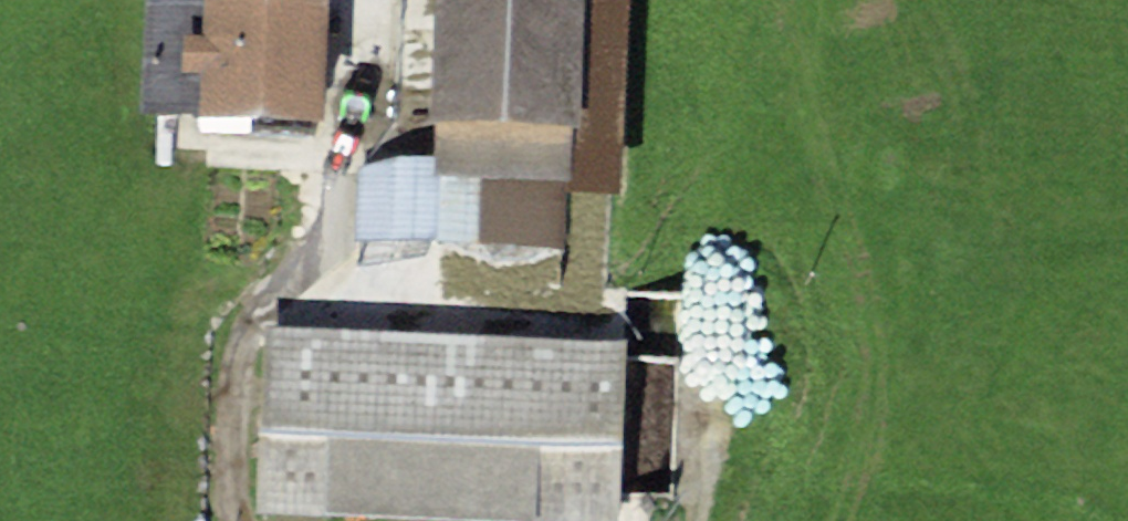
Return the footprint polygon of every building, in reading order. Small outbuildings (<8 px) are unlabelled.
[(141,114),(198,116),(203,0),(147,0),(141,114)] [(198,116),(324,122),(330,0),(203,0),(198,116)] [(431,122),(437,123),(436,159),(435,173),(567,178),(569,128),(580,129),(587,0),(434,0),(431,122)] [(580,129),(569,128),(567,178),(566,191),(619,192),(628,0),(587,0),(580,129)] [(394,158),(360,171),(354,239),(564,246),(566,191),(567,178),(435,173),(436,159),(394,158)] [(262,326),(253,517),(329,520),(615,520),(616,502),(623,358),(624,344),(262,326)] [(677,360),(623,358),(616,502),(670,505),(677,360)]
